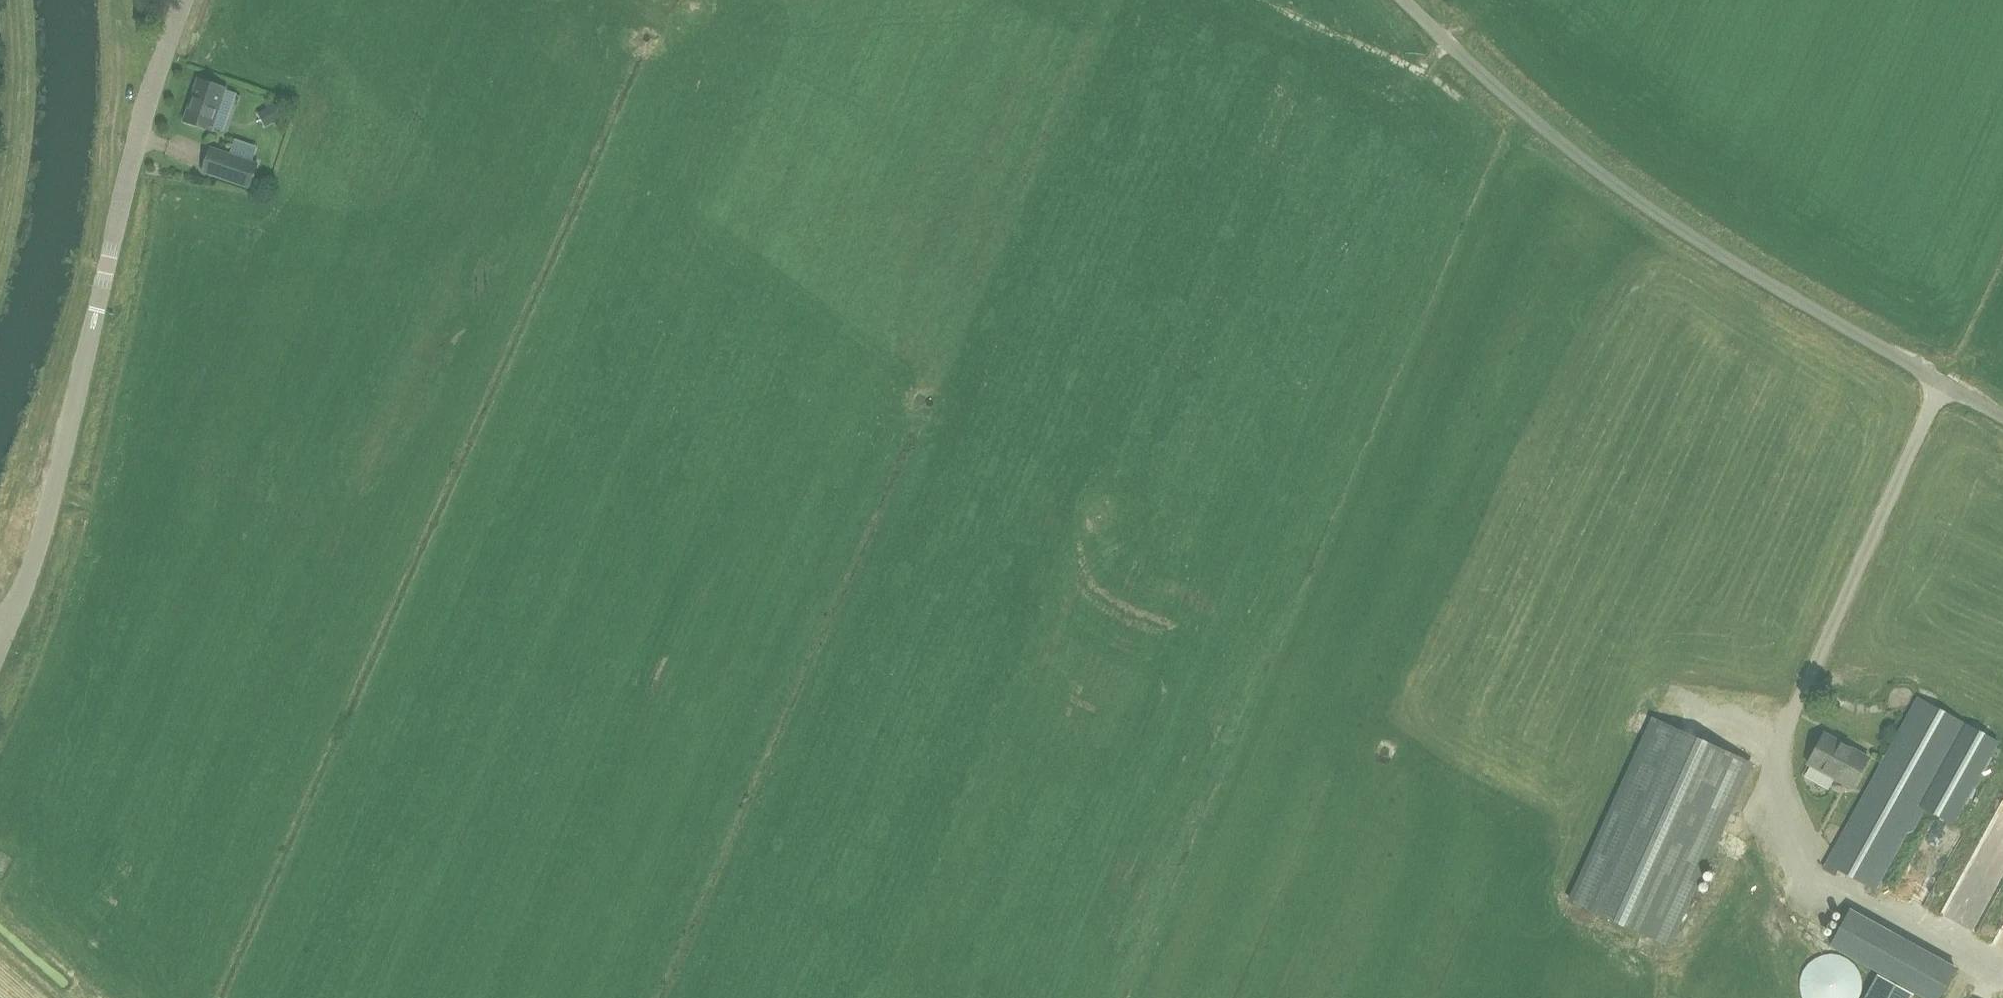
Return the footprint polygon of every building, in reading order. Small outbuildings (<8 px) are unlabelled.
[(212,129),(224,95),(225,90),(198,80),(185,119),(184,119),(184,120),(212,130),(213,129),(212,129)] [(287,116),(279,101),(265,109),(272,123),(287,116)] [(259,163),(210,146),(201,172),(250,190),(259,163)] [(1876,891),(1907,833),(1913,832),(1924,813),(1922,808),(1952,825),(1999,742),(1918,696),(1820,867),(1835,876),(1839,870),(1876,891)] [(1748,764),(1652,725),(1578,911),(1674,949),(1748,764)] [(1808,763),(1852,787),(1869,757),(1824,733),(1808,763)] [(1943,824),(1936,844),(1965,854),(1972,835),(1943,824)] [(1849,906),(1830,941),(1930,997),(1935,997),(1954,965),(1849,906)] [(1864,997),(1910,997),(1914,992),(1879,972),(1864,997)]
